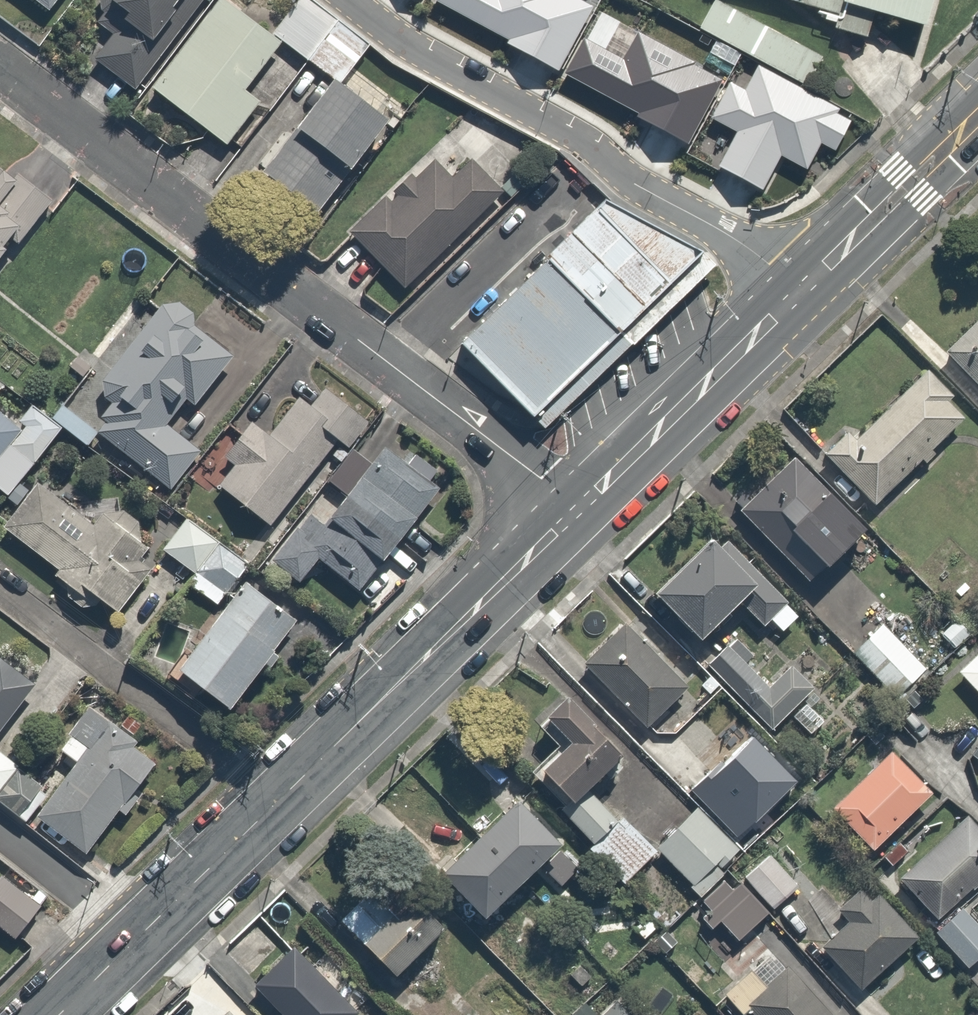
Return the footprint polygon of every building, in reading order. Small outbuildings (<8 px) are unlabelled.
[(124,9),(89,51),(132,87),(204,0),(113,0),(124,9)] [(153,81),(228,138),(261,95),(244,83),(278,38),(228,0),(214,0),(153,81)] [(271,27),(341,79),(370,41),(316,0),(291,0),(271,27)] [(506,35),(505,39),(555,66),(591,1),(588,0),(441,0),(506,35)] [(719,0),(713,0),(698,27),(808,85),(823,55),(719,0)] [(901,27),(910,0),(814,0),(901,27)] [(581,32),(561,69),(635,109),(634,111),(685,139),(719,76),(691,61),(692,58),(635,27),(620,54),(581,32)] [(837,104),(755,61),(742,86),(727,77),(708,113),(734,127),(715,163),(760,187),(778,152),(804,165),(818,139),(832,146),(847,116),(834,109),(837,104)] [(376,111),(326,74),(257,169),(307,206),(376,111)] [(74,173),(45,149),(24,174),(0,154),(0,261),(74,173)] [(407,166),(347,229),(404,283),(500,182),(472,155),(456,172),(437,153),(417,175),(407,166)] [(597,209),(671,284),(702,252),(606,201),(597,209)] [(597,209),(572,233),(646,308),(671,284),(597,209)] [(572,233),(548,258),(620,334),(646,308),(572,233)] [(464,344),(536,417),(620,334),(548,258),(464,344)] [(225,353),(155,299),(92,380),(109,393),(87,420),(171,485),(201,447),(165,419),(185,393),(190,397),(225,353)] [(945,350),(977,384),(977,318),(945,350)] [(848,431),(825,454),(876,505),(966,416),(949,400),(954,395),(927,368),(855,439),(848,431)] [(217,478),(265,520),(339,436),(346,441),(367,418),(324,381),(308,399),(297,390),(263,428),(250,417),(222,449),(233,459),(217,478)] [(0,406),(0,487),(1,488),(56,424),(31,402),(16,419),(0,406)] [(308,507),(273,557),(299,576),(315,553),(357,583),(430,480),(386,449),(375,464),(349,446),(328,476),(341,485),(319,515),(308,507)] [(794,458),(740,509),(810,579),(865,528),(794,458)] [(85,530),(26,487),(1,522),(56,562),(50,571),(76,591),(83,581),(112,602),(162,534),(110,496),(85,530)] [(186,577),(219,599),(246,558),(180,516),(161,545),(193,565),(186,577)] [(711,537),(654,592),(698,637),(739,597),(764,623),(787,601),(727,539),(720,546),(711,537)] [(291,620),(243,579),(174,660),(222,701),(291,620)] [(627,623),(584,665),(642,725),(685,682),(627,623)] [(882,624),(853,653),(898,699),(927,670),(882,624)] [(728,645),(708,665),(751,708),(771,688),(728,645)] [(955,672),(977,697),(977,650),(955,672)] [(30,677),(0,654),(0,718),(30,677)] [(793,668),(762,699),(781,717),(812,686),(793,668)] [(589,847),(625,883),(656,851),(588,788),(621,755),(567,695),(543,715),(570,741),(543,769),(573,801),(562,811),(593,843),(589,847)] [(57,747),(71,756),(32,816),(83,849),(145,754),(134,747),(142,735),(88,700),(57,747)] [(882,741),(828,804),(871,841),(925,778),(882,741)] [(711,755),(681,786),(715,819),(746,788),(711,755)] [(518,798),(440,871),(484,915),(559,843),(518,798)] [(698,808),(657,849),(700,892),(741,852),(698,808)] [(958,820),(900,871),(934,910),(977,870),(977,842),(958,820)] [(718,919),(738,939),(793,885),(764,855),(721,897),(731,907),(718,919)] [(2,868),(0,870),(0,931),(5,935),(37,900),(2,868)] [(911,930),(859,881),(836,906),(845,914),(816,945),(859,985),(911,930)] [(359,893),(339,913),(390,966),(437,921),(406,888),(379,914),(359,893)] [(936,931),(965,962),(977,950),(977,922),(963,906),(936,931)] [(205,959),(239,995),(252,983),(282,1014),(350,1014),(363,1003),(293,930),(279,944),(250,915),(205,959)] [(647,917),(635,929),(644,939),(657,926),(647,917)] [(785,965),(748,1000),(762,1014),(832,1014),(785,965)] [(591,1014),(621,1014),(608,1000),(591,1014)]
